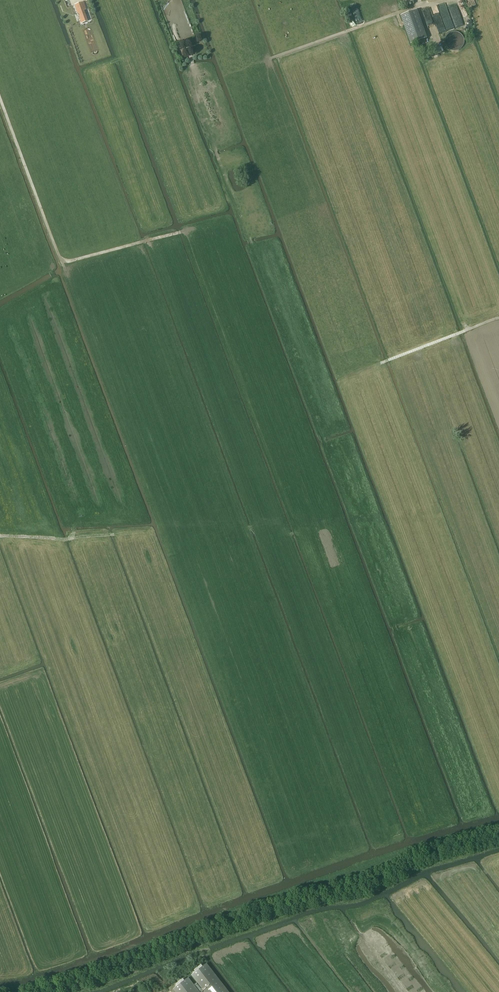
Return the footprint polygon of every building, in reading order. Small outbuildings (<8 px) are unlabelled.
[(83,2),(75,5),(82,23),(88,21),(84,10),(86,10),(83,2)] [(432,13),(438,34),(454,29),(446,3),(438,6),(439,10),(432,12),(430,8),(423,10),(424,15),(432,13)] [(456,27),(461,26),(455,7),(450,9),(452,14),(455,13),(456,16),(453,17),(456,27)] [(427,39),(419,10),(402,15),(410,44),(427,39)] [(192,975),(205,991),(228,991),(206,964),(192,975)] [(188,978),(174,989),(176,991),(199,991),(188,978)]
